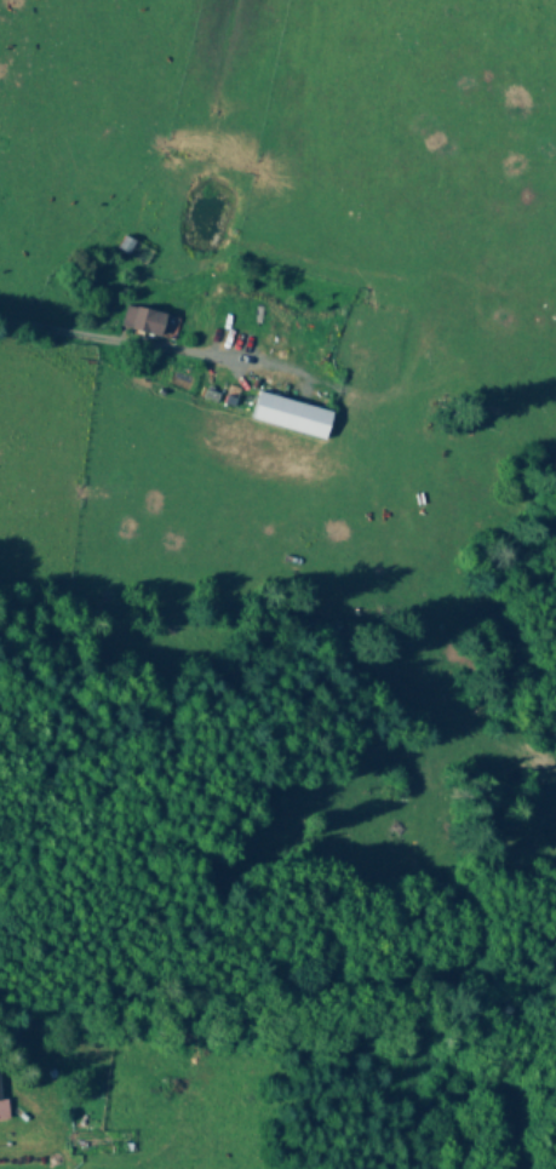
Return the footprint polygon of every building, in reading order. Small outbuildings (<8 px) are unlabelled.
[(120,329),(164,339),(169,315),(126,306),(120,329)] [(324,441),(331,413),(257,393),(250,422),(324,441)]
